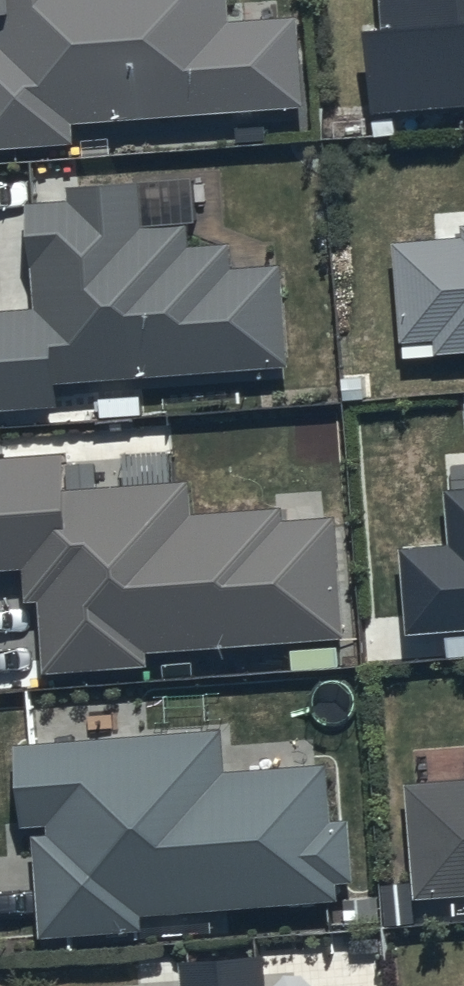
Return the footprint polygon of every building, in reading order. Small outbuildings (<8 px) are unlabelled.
[(0,49),(0,151),(78,148),(77,125),(309,109),(303,19),(234,24),(233,0),(2,0),(5,48),(0,49)] [(387,31),(373,32),(377,115),(463,110),(463,0),(385,0),(387,31)] [(0,314),(0,415),(65,411),(63,388),(294,371),(286,270),(235,274),(233,248),(192,251),(191,229),(147,232),(143,185),(71,191),(72,205),(32,208),(40,311),(0,314)] [(398,245),(405,343),(439,340),(440,358),(463,357),(463,240),(398,245)] [(0,460),(0,572),(29,571),(30,603),(46,603),(50,676),(153,671),(152,657),(352,642),(343,522),(289,525),(287,510),(197,517),(195,485),(73,494),(70,455),(0,460)] [(406,551),(412,637),(463,633),(463,495),(450,496),(453,547),(406,551)] [(221,723),(16,738),(22,821),(45,820),(45,827),(31,828),(38,932),(145,925),(144,909),(337,896),(336,875),(353,874),(349,815),(329,817),(325,760),(224,767),(221,723)] [(407,774),(416,892),(463,888),(463,770),(407,774)] [(270,961),(186,963),(187,985),(272,985),(270,961)]
